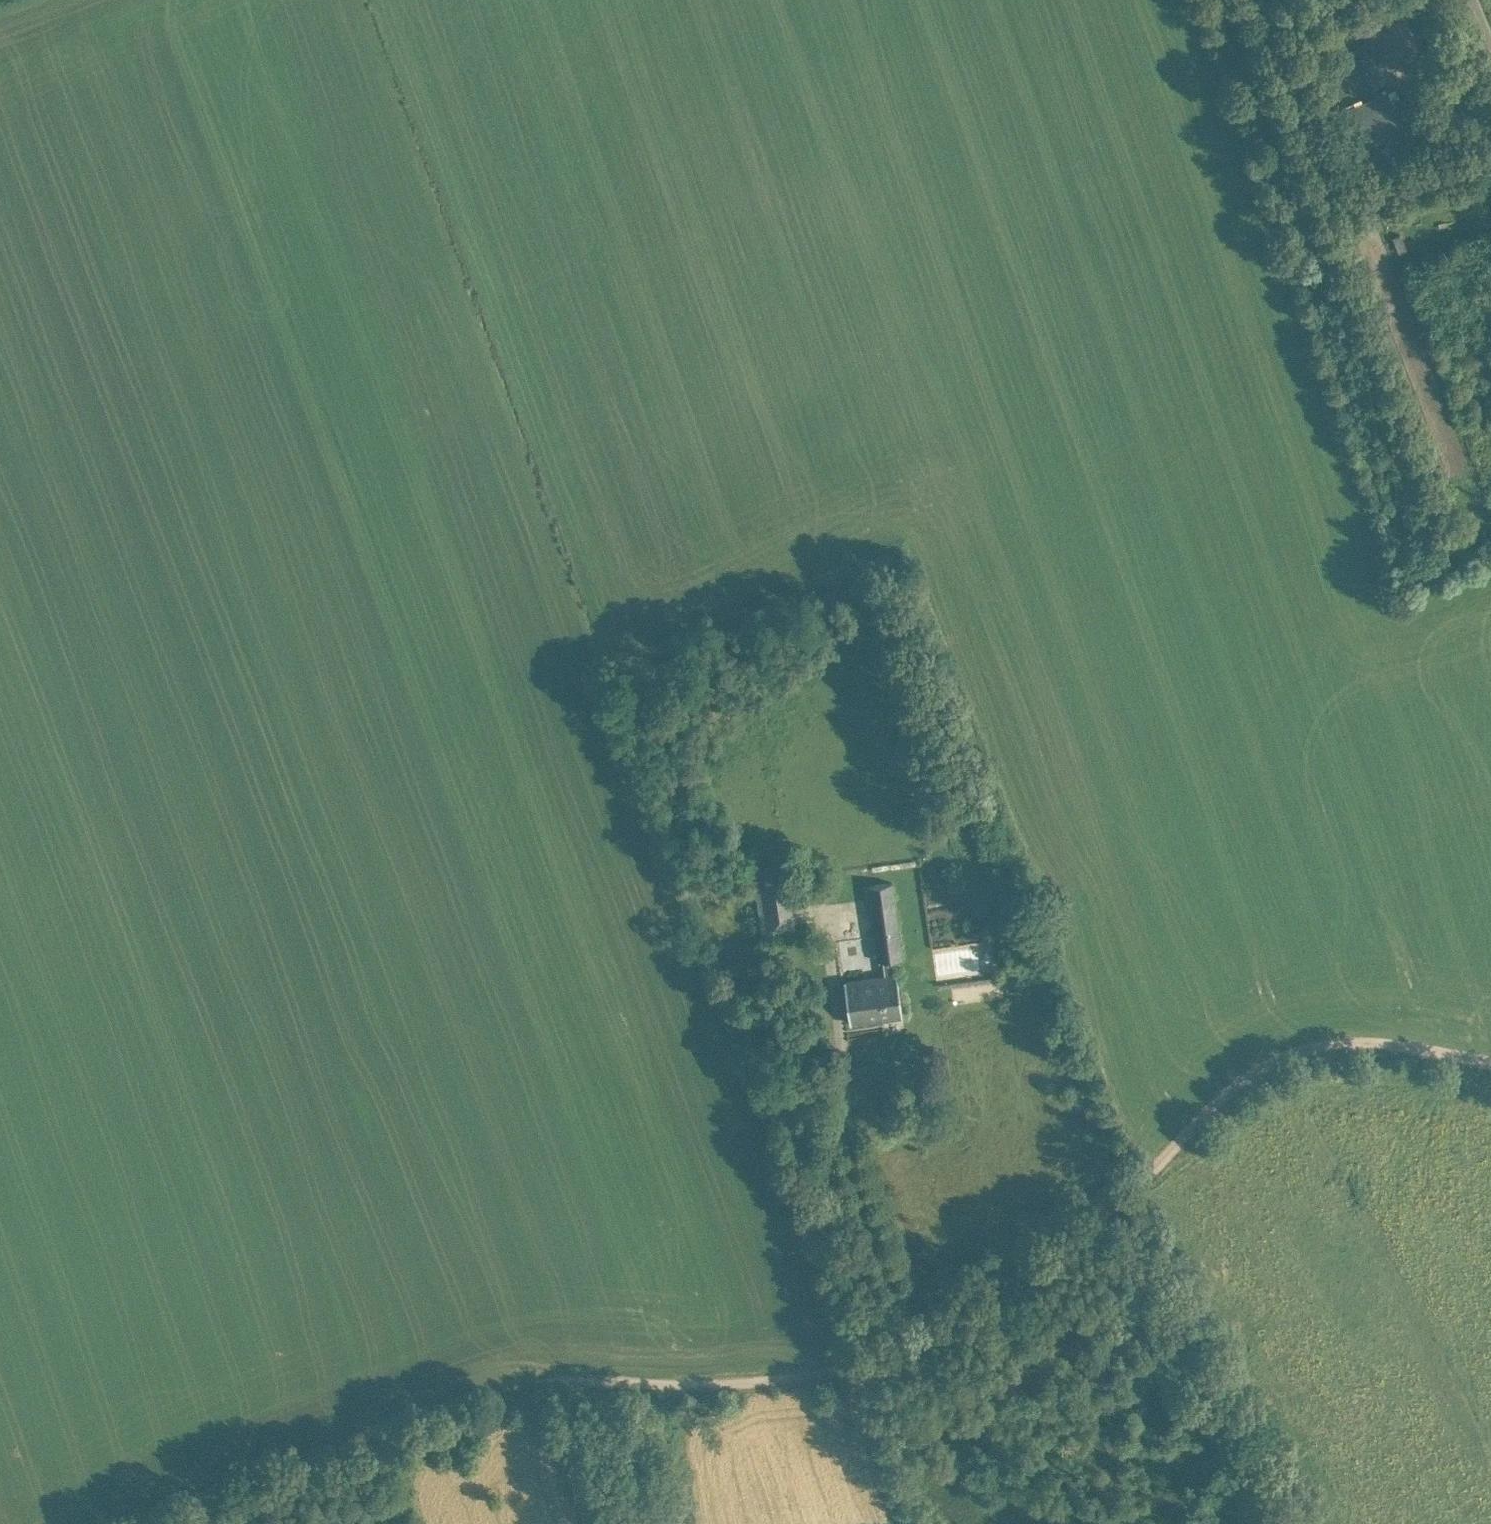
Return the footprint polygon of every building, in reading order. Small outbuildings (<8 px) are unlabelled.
[(1382,79),(1373,56),(1383,52),(1390,65),(1400,60),(1419,52),(1410,33),(1407,35),(1399,17),(1380,25),(1364,32),(1372,50),(1371,51),(1372,53),(1340,66),(1350,92),(1382,79)] [(1360,147),(1386,136),(1404,128),(1388,92),(1370,100),(1344,111),(1360,147)] [(1394,214),(1411,209),(1407,198),(1391,202),(1394,214)] [(787,863),(758,867),(765,918),(783,916),(784,922),(795,921),(787,863)] [(903,1015),(901,995),(893,958),(903,957),(893,882),(869,885),(879,960),(883,960),(885,976),(864,978),(845,981),(850,1022),(903,1015)] [(946,946),(948,974),(990,970),(987,942),(946,946)]
